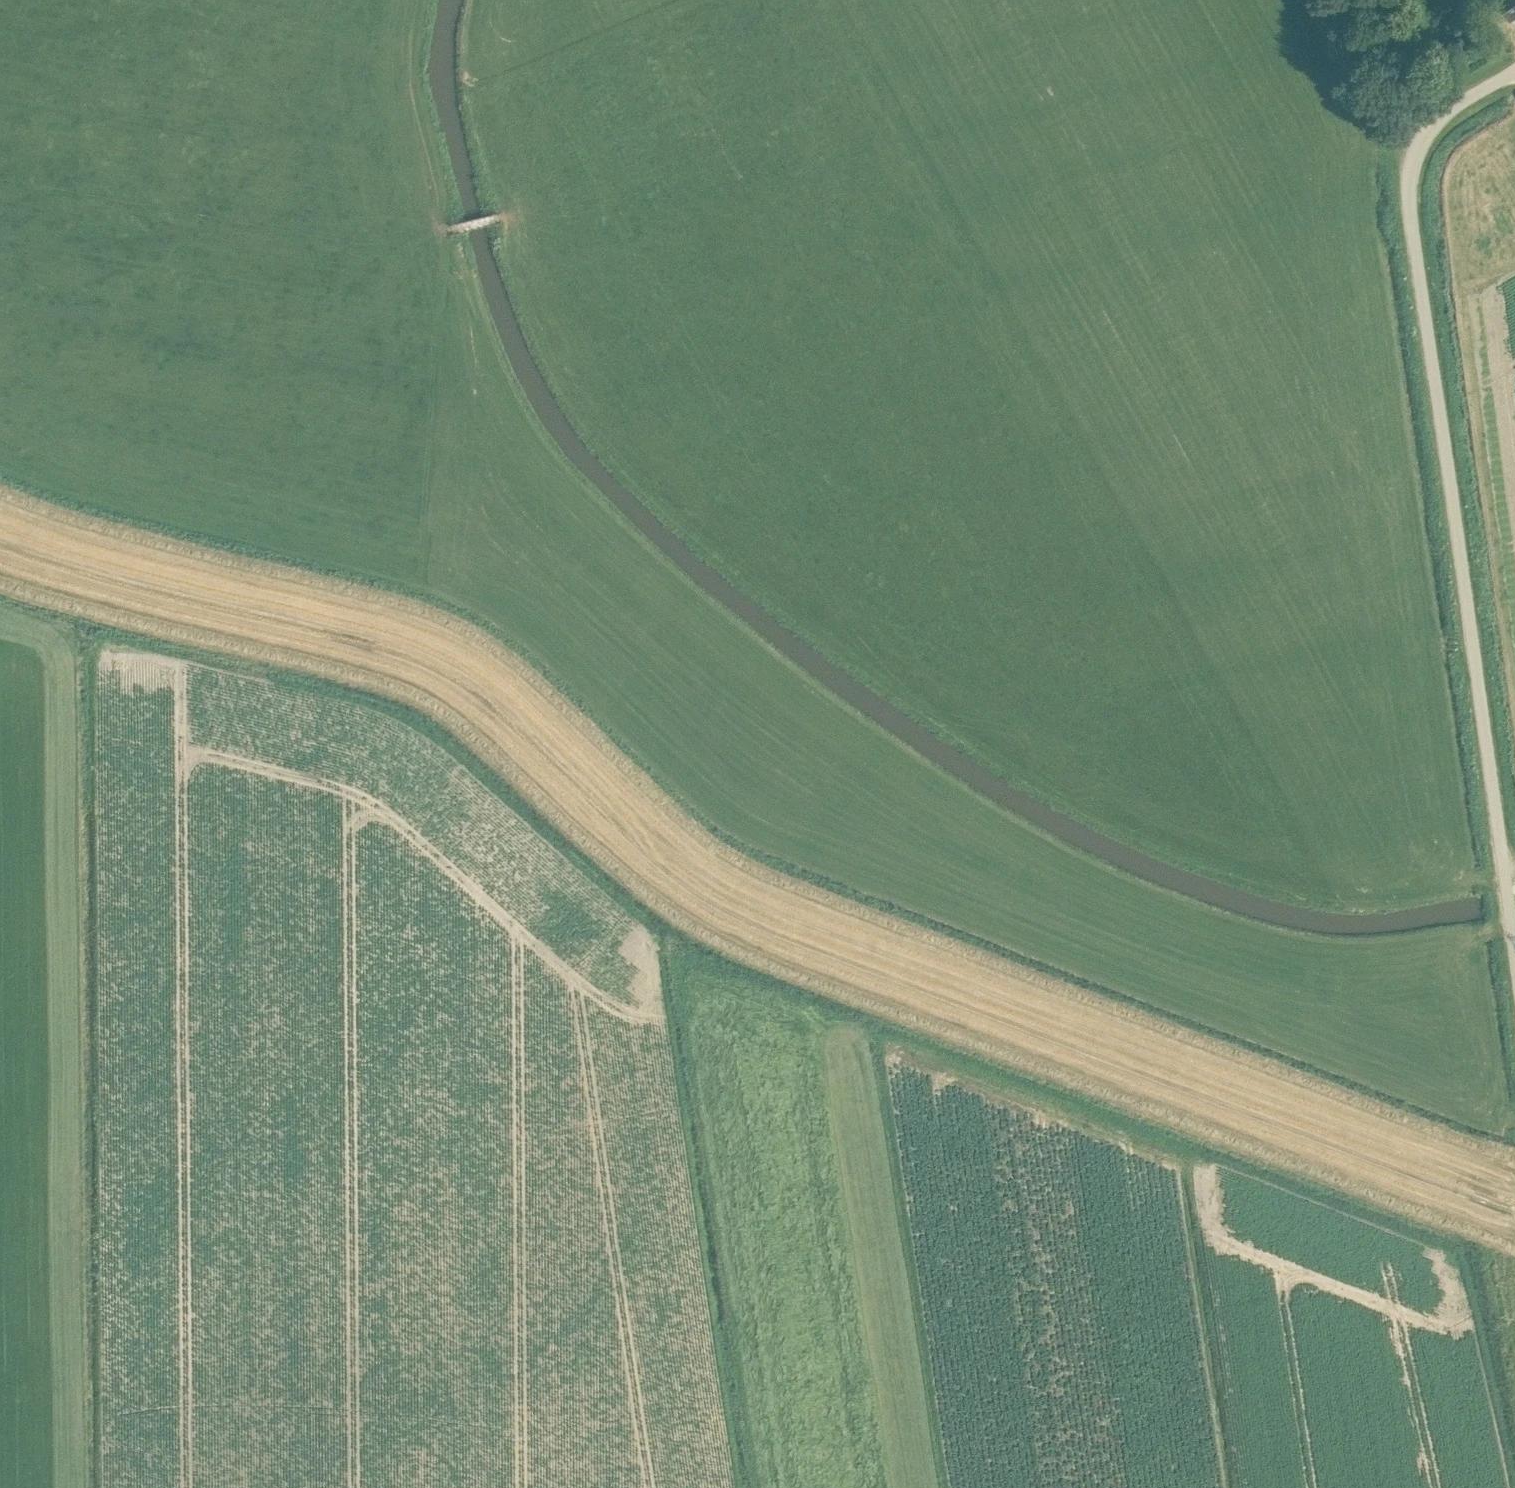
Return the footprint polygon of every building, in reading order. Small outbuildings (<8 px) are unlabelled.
[(1509,17),(1514,13),(1514,0),(1500,0),(1509,17)]
